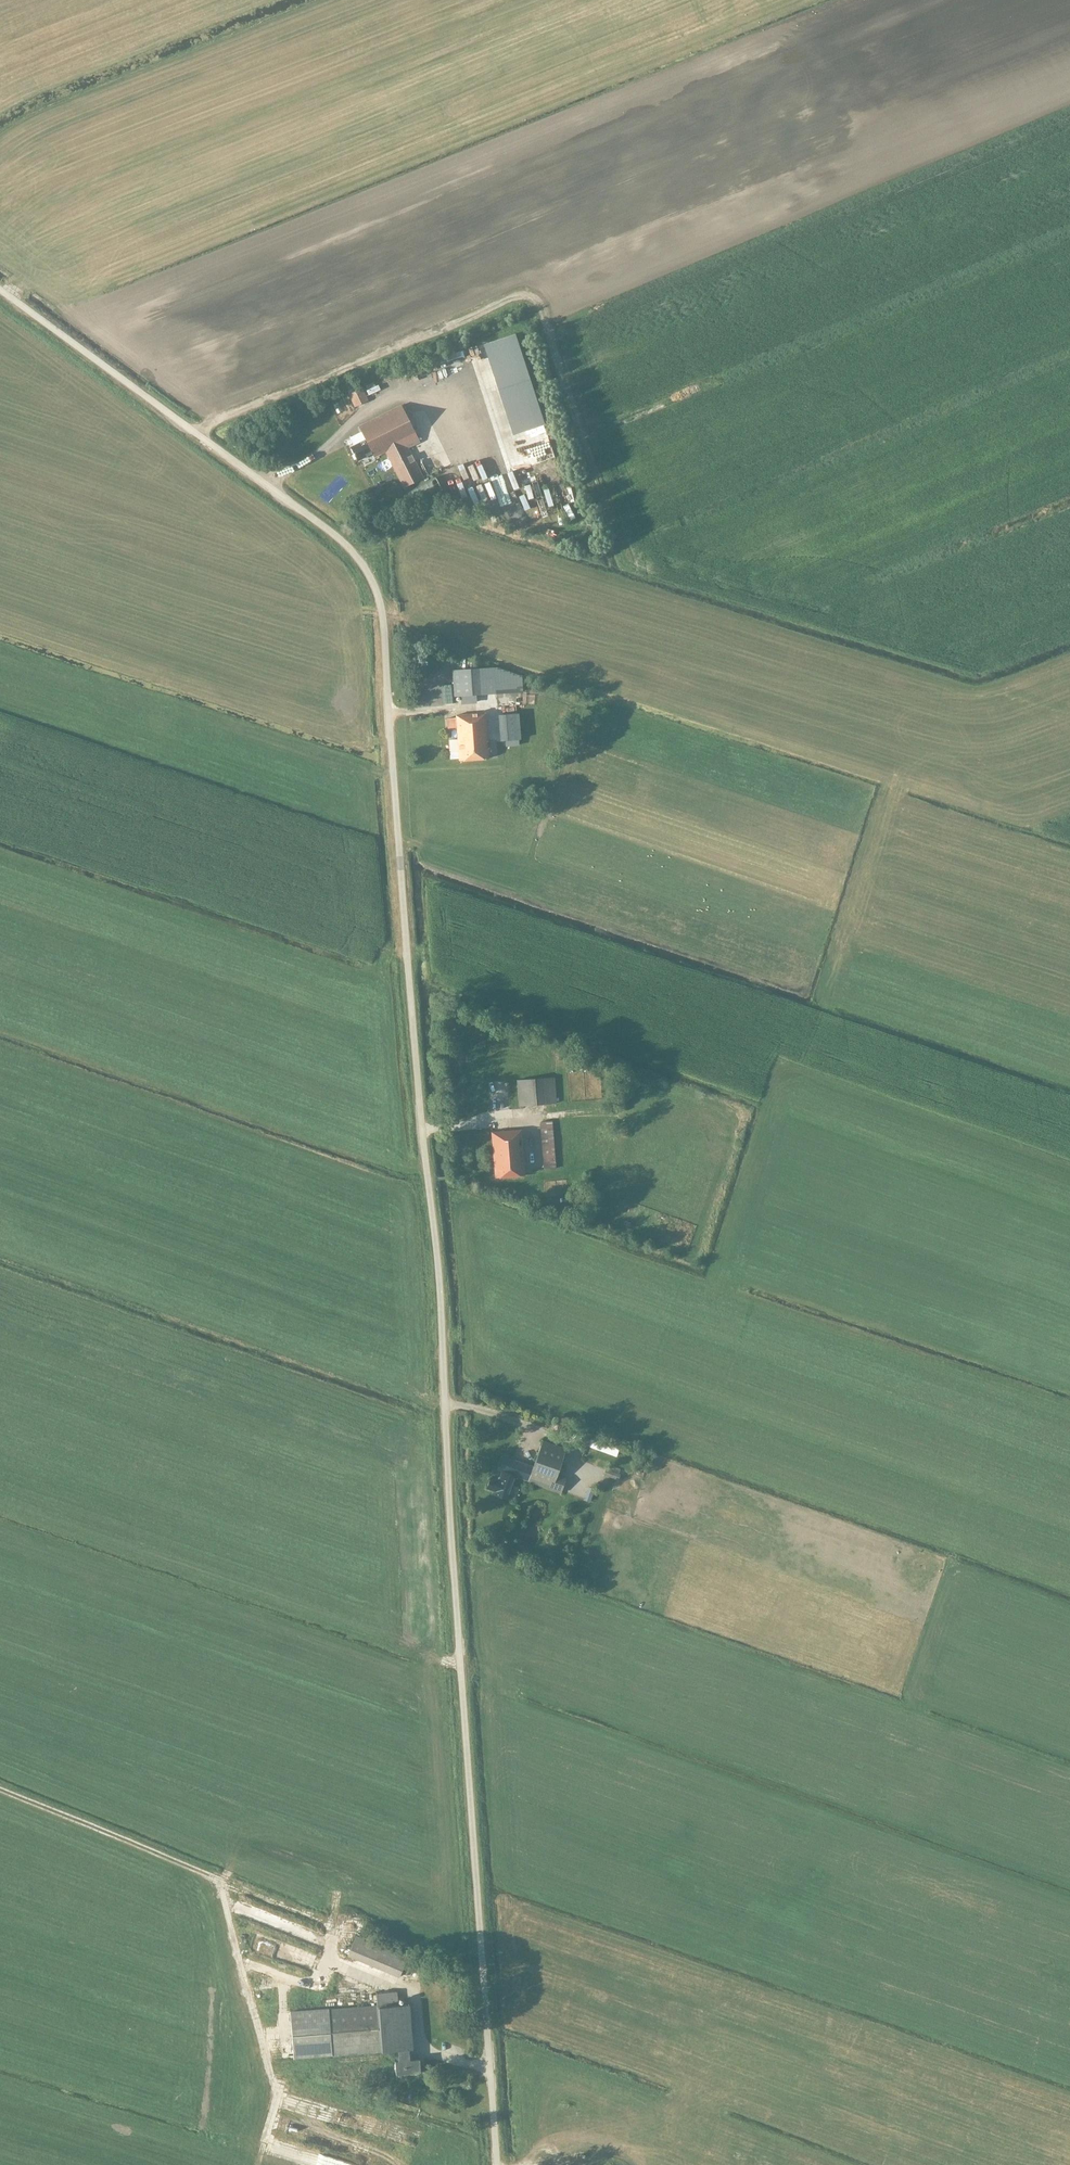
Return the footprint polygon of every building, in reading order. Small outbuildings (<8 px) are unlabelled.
[(354,407),(367,400),(361,388),(348,394),(354,407)] [(450,391),(446,395),(458,408),(462,404),(450,391)] [(423,478),(407,447),(419,442),(400,405),(359,426),(366,440),(350,448),(357,461),(372,453),(374,457),(385,452),(403,487),(423,478)] [(457,431),(462,427),(451,412),(445,416),(457,431)] [(459,432),(471,446),(476,442),(464,428),(459,432)] [(525,446),(527,453),(537,450),(535,442),(525,446)] [(502,447),(504,453),(514,451),(512,444),(502,447)] [(425,453),(419,456),(426,472),(432,469),(425,453)] [(459,482),(471,478),(473,484),(477,482),(470,462),(454,467),(459,482)] [(547,498),(548,480),(528,480),(527,498),(547,498)] [(487,481),(481,483),(486,504),(492,502),(487,481)] [(503,501),(508,500),(504,483),(499,484),(503,501)] [(517,513),(535,511),(534,498),(526,499),(527,507),(516,508),(517,513)] [(452,670),(454,696),(494,693),(492,667),(452,670)] [(521,675),(492,667),(494,693),(522,691),(521,675)] [(447,718),(447,728),(456,727),(459,760),(488,758),(485,713),(455,715),(455,717),(447,718)] [(519,739),(517,713),(498,714),(500,741),(519,739)] [(448,756),(456,755),(455,735),(447,735),(448,756)] [(556,1102),(553,1076),(517,1080),(519,1106),(556,1102)] [(540,1122),(543,1157),(544,1169),(555,1168),(553,1137),(551,1122),(551,1121),(540,1122)] [(491,1132),(495,1177),(525,1175),(521,1130),(491,1132)] [(589,1435),(585,1445),(615,1456),(618,1446),(589,1435)] [(565,1477),(564,1477),(556,1475),(558,1468),(565,1448),(556,1445),(541,1440),(534,1462),(532,1466),(530,1465),(529,1465),(521,1462),(503,1456),(498,1470),(502,1471),(499,1481),(489,1477),(486,1488),(495,1491),(495,1492),(503,1495),(508,1497),(513,1482),(515,1476),(560,1492),(562,1487),(565,1477)] [(363,1932),(363,1918),(344,1918),(343,1931),(363,1932)] [(417,1960),(355,1935),(347,1955),(399,1977),(401,1973),(410,1976),(417,1960)] [(408,2004),(397,2005),(396,1991),(375,1993),(376,2005),(289,2011),(292,2057),(379,2051),(397,2050),(398,2060),(394,2060),(395,2073),(420,2071),(419,2059),(409,2060),(408,2049),(412,2048),(408,2004)] [(367,2153),(368,2141),(358,2141),(357,2153),(367,2153)]
